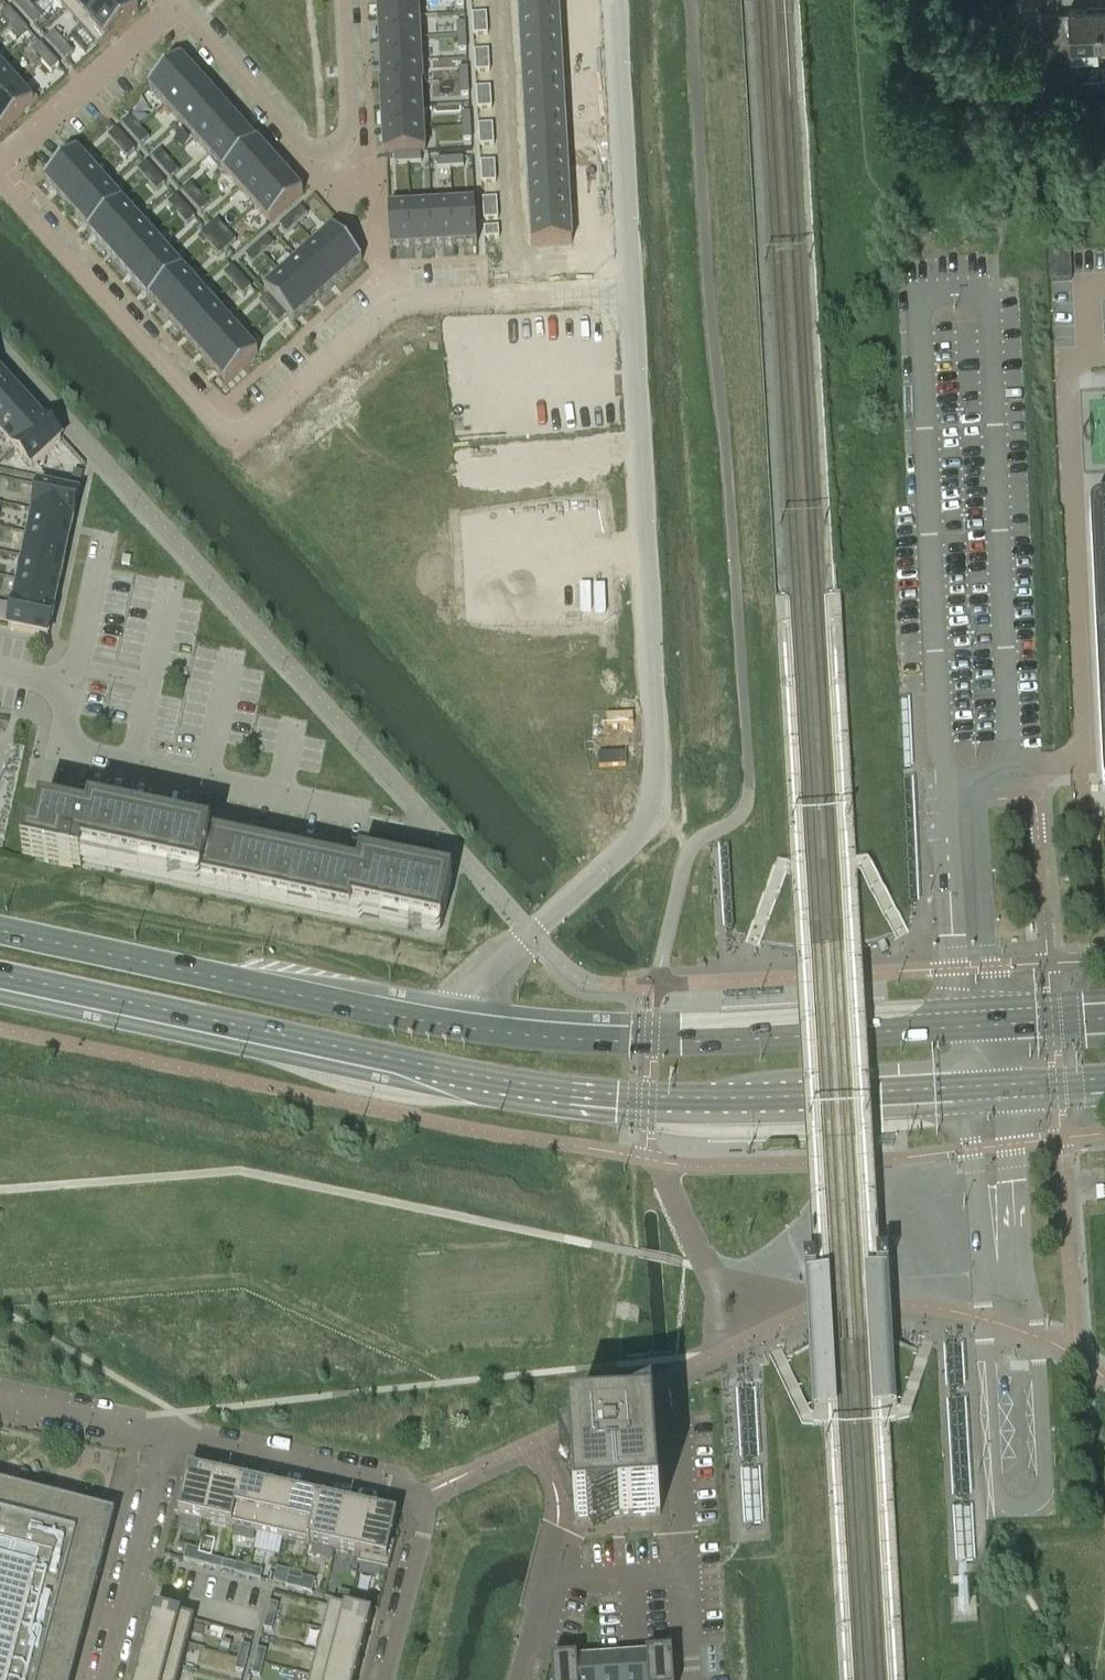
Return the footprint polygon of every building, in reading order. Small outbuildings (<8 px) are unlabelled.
[(14,4),(24,14),(32,7),(26,0),(18,0),(14,4)] [(65,10),(76,0),(56,0),(65,10)] [(65,10),(80,28),(112,0),(76,0),(65,10)] [(70,37),(86,54),(96,45),(98,47),(138,11),(128,0),(112,0),(80,28),(70,37)] [(378,19),(419,17),(418,0),(377,0),(378,19)] [(559,2),(519,4),(520,23),(560,20),(559,2)] [(32,7),(24,14),(33,25),(41,18),(32,7)] [(1071,47),(1099,46),(1097,8),(1069,10),(1069,13),(1069,26),(1070,39),(1071,47)] [(9,9),(0,16),(10,27),(18,20),(9,9)] [(1069,26),(1069,13),(1041,14),(1042,27),(1069,26)] [(487,14),(472,15),(473,25),(487,25),(487,14)] [(419,17),(378,19),(379,42),(421,40),(419,17)] [(18,20),(10,27),(19,38),(28,31),(18,20)] [(560,20),(520,23),(521,41),(561,39),(560,20)] [(465,24),(457,24),(457,38),(466,37),(465,24)] [(487,25),(473,25),(474,36),(488,35),(487,25)] [(1070,39),(1069,26),(1042,27),(1043,40),(1070,39)] [(54,32),(46,39),(56,50),(64,43),(54,32)] [(466,37),(457,38),(458,51),(467,50),(466,37)] [(561,39),(521,41),(522,60),(562,57),(561,39)] [(1043,53),(1071,52),(1071,47),(1070,39),(1043,40),(1043,53)] [(421,40),(379,42),(381,64),(422,62),(421,40)] [(64,43),(56,50),(65,61),(73,53),(64,43)] [(40,44),(32,52),(42,62),(50,55),(40,44)] [(489,51),(474,52),(475,62),(489,62),(489,51)] [(1072,65),(1071,52),(1043,53),(1044,67),(1072,65)] [(50,55),(42,62),(51,73),(59,66),(50,55)] [(562,57),(522,60),(523,78),(563,76),(562,57)] [(181,60),(149,88),(164,106),(197,77),(181,60)] [(422,62),(381,64),(382,86),(382,87),(421,85),(423,85),(422,62)] [(489,62),(475,62),(476,73),(490,72),(489,62)] [(1044,80),(1072,78),(1072,65),(1044,67),(1044,80)] [(0,68),(0,99),(17,85),(16,84),(1,67),(0,68)] [(468,69),(459,69),(460,82),(469,82),(468,69)] [(563,76),(523,78),(524,97),(564,94),(563,76)] [(197,77),(164,106),(179,123),(212,94),(197,77)] [(1073,91),(1072,78),(1044,80),(1045,93),(1073,91)] [(1082,91),(1101,90),(1101,79),(1082,80),(1082,91)] [(0,99),(0,133),(1,134),(38,101),(20,80),(16,84),(17,85),(0,99)] [(469,82),(460,82),(461,96),(469,95),(469,82)] [(382,86),(380,86),(381,109),(423,107),(421,85),(382,87),(382,86)] [(491,88),(477,89),(477,99),(491,98),(491,88)] [(212,94),(179,123),(194,139),(227,111),(212,94)] [(564,94),(524,97),(525,115),(565,113),(564,94)] [(491,98),(477,99),(478,110),(492,109),(491,98)] [(423,107),(381,109),(383,132),(424,130),(423,107)] [(227,111),(194,139),(209,156),(242,127),(227,111)] [(565,113),(525,115),(526,134),(566,131),(565,113)] [(470,114),(462,114),(463,127),(464,127),(471,127),(470,114)] [(130,117),(122,124),(132,135),(140,128),(130,117)] [(493,125),(479,126),(479,136),(494,135),(493,125)] [(242,127),(209,156),(224,173),(257,144),(256,143),(242,127)] [(471,127),(463,127),(463,140),(472,140),(471,127)] [(140,128),(132,135),(141,146),(149,138),(140,128)] [(116,130),(108,137),(118,147),(126,140),(116,130)] [(424,130),(383,132),(384,154),(425,153),(424,130)] [(566,131),(526,134),(527,152),(567,150),(566,131)] [(494,135),(479,136),(480,147),(494,146),(494,135)] [(126,140),(118,147),(127,158),(135,151),(126,140)] [(257,144),(224,173),(239,190),(273,160),(257,143),(256,143),(257,144)] [(567,150),(527,152),(528,170),(568,168),(567,150)] [(160,151),(152,158),(161,169),(169,162),(160,151)] [(77,152),(45,181),(60,199),(93,170),(77,152)] [(421,154),(408,155),(408,164),(421,163),(421,154)] [(408,155),(395,155),(395,165),(408,164),(408,155)] [(463,159),(450,160),(451,168),(464,167),(463,159)] [(273,160),(239,190),(254,207),(287,177),(273,160)] [(450,160),(437,160),(437,169),(451,168),(450,160)] [(169,162),(161,169),(171,180),(179,173),(169,162)] [(495,162),(481,163),(481,173),(496,172),(495,162)] [(146,163),(138,170),(148,181),(156,174),(146,163)] [(568,168),(528,170),(529,189),(569,187),(568,168)] [(93,170),(60,199),(75,215),(108,187),(93,170)] [(496,172),(481,173),(482,184),(496,183),(496,172)] [(156,174),(148,181),(157,192),(165,185),(156,174)] [(287,177),(254,207),(270,224),(303,194),(287,177)] [(190,184),(182,192),(191,202),(199,195),(190,184)] [(108,187),(75,215),(89,231),(90,232),(123,203),(108,187)] [(569,187),(529,189),(530,207),(570,205),(569,187)] [(199,195),(191,202),(201,213),(209,206),(199,195)] [(176,197),(168,204),(177,215),(186,207),(176,197)] [(497,199),(483,200),(483,210),(498,209),(497,199)] [(89,231),(88,232),(104,250),(138,220),(123,203),(90,232),(89,231)] [(475,204),(453,206),(455,247),(477,246),(475,204)] [(570,205),(530,207),(531,226),(571,224),(570,205)] [(453,206),(432,207),(434,248),(455,247),(453,206)] [(186,207),(177,215),(187,225),(195,218),(186,207)] [(300,207),(290,217),(297,225),(308,215),(300,207)] [(432,207),(411,208),(413,249),(434,248),(432,207)] [(411,208),(389,209),(391,250),(413,249),(411,208)] [(498,209),(483,210),(484,221),(498,220),(498,209)] [(290,217),(279,226),(287,234),(297,225),(290,217)] [(138,220),(104,250),(119,267),(153,237),(138,220)] [(217,220),(209,228),(218,238),(227,231),(217,220)] [(571,224),(531,226),(532,246),(572,243),(571,224)] [(209,228),(201,235),(210,246),(218,238),(209,228)] [(499,228),(484,229),(485,239),(499,239),(499,228)] [(333,230),(315,246),(344,278),(362,262),(333,230)] [(227,231),(218,238),(228,249),(236,242),(227,231)] [(153,237),(119,267),(134,283),(167,254),(153,237)] [(267,237),(256,247),(263,255),(274,245),(267,237)] [(218,238),(210,246),(220,256),(228,249),(218,238)] [(315,246),(299,261),(328,293),(344,278),(315,246)] [(256,247),(245,256),(253,264),(263,255),(256,247)] [(167,254),(134,283),(150,301),(151,300),(150,299),(182,270),(167,254)] [(1050,281),(1072,280),(1070,254),(1048,255),(1050,281)] [(299,261),(282,275),(311,308),(328,293),(299,261)] [(232,267),(224,274),(234,285),(242,278),(232,267)] [(182,270),(150,299),(151,300),(165,316),(198,288),(182,270)] [(282,275),(264,291),(293,324),(311,308),(282,275)] [(242,278),(234,285),(243,296),(251,288),(242,278)] [(198,288),(165,316),(180,333),(212,304),(198,288)] [(267,296),(259,303),(269,314),(277,306),(267,296)] [(212,304),(180,333),(195,350),(227,321),(212,304)] [(277,306),(269,314),(278,324),(287,317),(277,306)] [(227,321),(195,350),(210,366),(242,338),(227,321)] [(242,338),(210,366),(225,384),(258,355),(242,338)] [(13,387),(0,373),(0,398),(13,387)] [(0,398),(0,431),(29,405),(13,387),(0,398)] [(0,431),(0,433),(15,449),(45,422),(29,405),(0,431)] [(45,422),(15,449),(32,468),(61,441),(45,422)] [(75,472),(72,485),(80,487),(83,474),(75,472)] [(39,487),(34,511),(73,520),(78,495),(39,487)] [(34,511),(29,534),(68,543),(73,520),(34,511)] [(29,534),(24,558),(63,566),(68,543),(29,534)] [(24,558),(19,581),(58,589),(63,566),(24,558)] [(19,581),(14,604),(53,613),(58,589),(19,581)] [(14,604),(9,628),(48,637),(53,613),(14,604)] [(41,814),(31,860),(81,870),(195,894),(196,894),(197,894),(198,894),(199,893),(200,892),(200,891),(357,924),(358,924),(359,924),(360,924),(361,923),(362,922),(363,921),(435,936),(436,936),(437,936),(438,936),(439,935),(440,934),(440,933),(441,933),(442,927),(452,877),(434,873),(432,883),(421,880),(423,871),(404,867),(402,876),(392,874),(394,865),(375,861),(373,870),(362,868),(364,858),(360,858),(357,871),(90,814),(88,824),(72,820),(41,814)] [(631,1427),(570,1431),(571,1456),(576,1522),(649,1517),(661,1516),(659,1497),(655,1426),(631,1427)] [(206,1522),(216,1477),(189,1471),(183,1496),(180,1496),(175,1516),(206,1522)] [(206,1522),(232,1528),(242,1483),(216,1477),(206,1522)] [(268,1489),(242,1483),(232,1528),(258,1534),(268,1489)] [(114,1518),(103,1515),(0,1488),(0,1679),(72,1679),(114,1518)] [(258,1534),(254,1551),(279,1557),(283,1539),(283,1540),(293,1494),(268,1489),(258,1534)] [(309,1545),(319,1500),(293,1494),(283,1540),(309,1545)] [(345,1506),(319,1500),(309,1545),(335,1551),(345,1506)] [(371,1512),(345,1506),(335,1551),(360,1557),(361,1557),(371,1512)] [(361,1557),(360,1557),(359,1564),(389,1571),(395,1544),(392,1543),(397,1518),(371,1512),(361,1557)] [(197,1564),(199,1555),(200,1551),(187,1547),(183,1560),(197,1564)] [(199,1555),(197,1564),(209,1567),(212,1558),(199,1555)] [(248,1577),(250,1568),(237,1565),(235,1574),(248,1577)] [(248,1577),(261,1581),(263,1572),(250,1568),(248,1577)] [(301,1581),(299,1590),(312,1594),(315,1581),(302,1577),(301,1581)] [(299,1590),(301,1581),(288,1578),(286,1587),(299,1590)] [(351,1603),(353,1595),(340,1591),(338,1600),(351,1603)] [(353,1595),(351,1603),(363,1607),(366,1598),(353,1595)] [(270,1603),(267,1616),(275,1618),(279,1605),(270,1603)] [(330,1606),(324,1631),(366,1641),(372,1617),(330,1606)] [(148,1634),(188,1645),(194,1620),(155,1610),(148,1634)] [(272,1631),(275,1618),(267,1616),(263,1629),(272,1631)] [(360,1664),(366,1641),(324,1631),(318,1654),(360,1664)] [(142,1657),(182,1668),(188,1645),(148,1634),(142,1657)] [(239,1658),(248,1660),(251,1647),(242,1645),(239,1658)] [(255,1662),(264,1664),(267,1651),(258,1649),(255,1662)] [(318,1654),(312,1677),(325,1679),(356,1679),(360,1664),(318,1654)] [(648,1679),(674,1679),(673,1655),(647,1657),(648,1679)] [(137,1679),(179,1679),(182,1668),(142,1657),(137,1679)] [(625,1679),(648,1679),(647,1657),(624,1658),(625,1679)] [(235,1671),(244,1673),(248,1660),(239,1658),(235,1671)] [(601,1660),(602,1679),(625,1679),(624,1658),(601,1660)] [(579,1679),(602,1679),(601,1660),(577,1661),(579,1679)] [(577,1661),(552,1663),(553,1679),(579,1679),(577,1661)] [(264,1664),(255,1662),(252,1675),(260,1677),(264,1664)]
